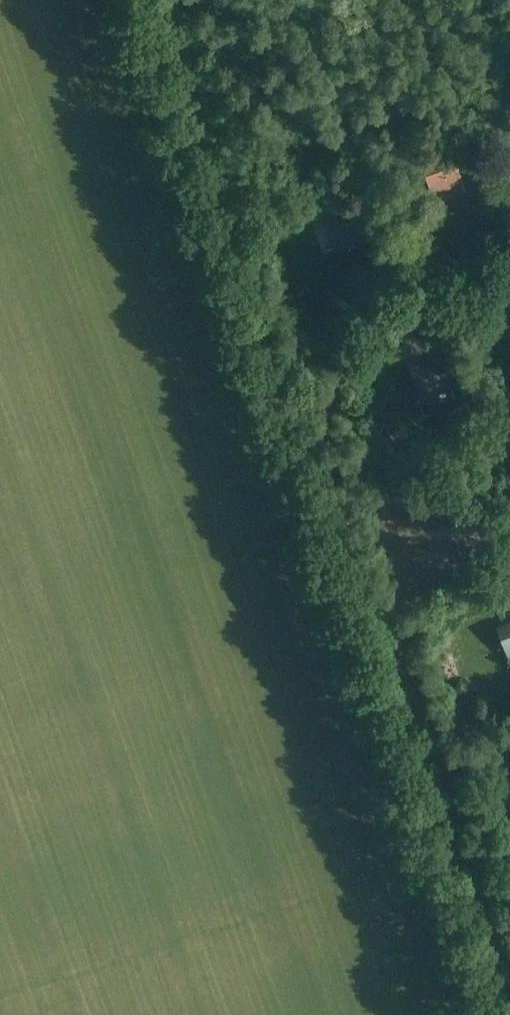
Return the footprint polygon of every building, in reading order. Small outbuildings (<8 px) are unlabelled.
[(464,181),(454,151),(425,160),(434,190),(464,181)] [(365,236),(355,207),(326,216),(335,246),(365,236)] [(452,387),(443,358),(413,367),(422,397),(452,387)] [(499,625),(509,654),(509,621),(499,625)]
